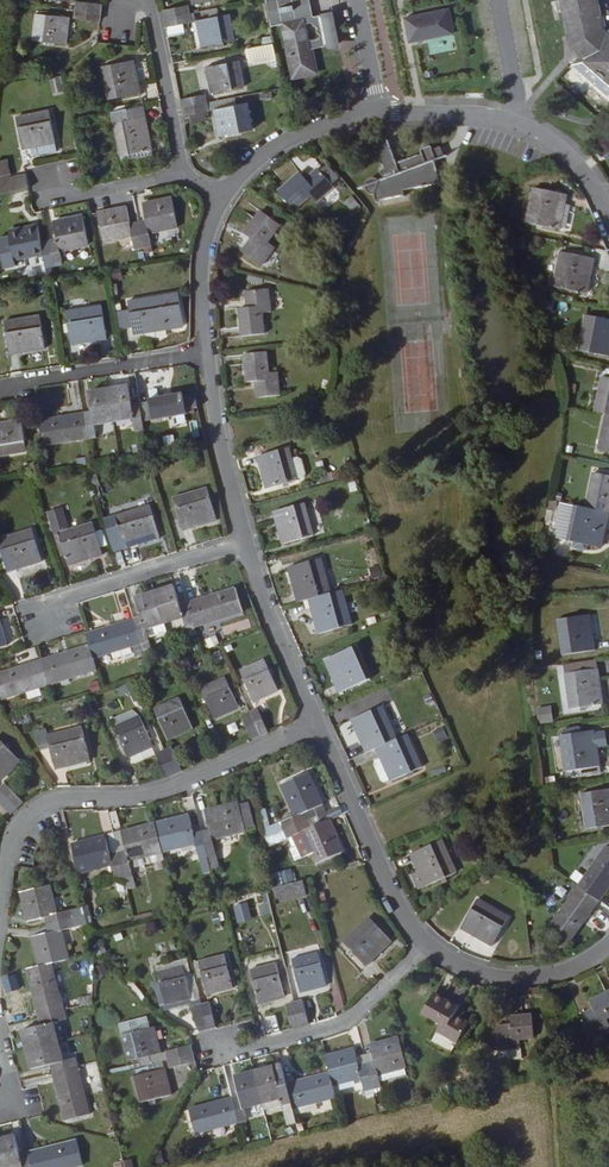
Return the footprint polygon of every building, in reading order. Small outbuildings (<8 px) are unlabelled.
[(328,16),(308,19),(304,0),(270,0),(260,2),(266,29),(278,26),(288,80),(311,75),(306,52),(334,46),(328,16)] [(403,28),(446,20),(442,0),(423,0),(398,5),(403,28)] [(591,0),(561,0),(568,34),(597,29),(591,0)] [(598,0),(591,0),(597,29),(604,28),(598,0)] [(98,13),(99,4),(76,1),(75,10),(98,13)] [(191,14),(189,7),(166,11),(167,19),(191,14)] [(97,22),(98,13),(75,10),(74,19),(97,22)] [(35,14),(32,41),(65,45),(68,18),(35,14)] [(192,22),(191,14),(167,19),(169,27),(192,22)] [(198,22),(203,47),(235,41),(230,15),(198,22)] [(589,61),(589,39),(606,36),(597,29),(568,34),(570,46),(589,61)] [(606,36),(589,39),(589,61),(608,78),(608,36),(606,36)] [(272,60),(269,44),(246,49),(249,64),(272,60)] [(102,67),(108,101),(140,95),(133,61),(102,67)] [(240,61),(207,68),(212,93),(245,87),(240,61)] [(49,77),(52,92),(65,89),(61,74),(49,77)] [(208,103),(207,95),(184,99),(185,108),(208,103)] [(187,117),(210,112),(208,103),(185,108),(187,117)] [(248,104),(216,111),(221,136),(253,130),(248,104)] [(55,136),(49,105),(17,112),(23,143),(31,141),(55,136)] [(151,150),(142,105),(111,112),(119,156),(151,150)] [(57,145),(55,136),(31,141),(32,150),(57,145)] [(434,149),(423,153),(424,157),(399,166),(391,145),(378,149),(385,170),(382,173),(384,182),(381,183),(379,181),(377,180),(372,180),(369,182),(367,185),(366,189),(367,193),(368,195),(371,197),(375,199),(377,204),(406,200),(405,194),(441,188),(437,164),(447,161),(443,150),(436,153),(434,149)] [(121,163),(152,157),(151,150),(119,156),(121,163)] [(281,192),(297,210),(312,196),(318,202),(336,186),(321,169),(308,181),(302,173),(281,192)] [(27,179),(8,183),(8,179),(7,177),(0,178),(0,196),(29,190),(27,179)] [(534,187),(526,221),(558,228),(566,194),(534,187)] [(344,201),(351,211),(360,204),(353,195),(344,201)] [(179,228),(173,199),(144,204),(147,222),(139,224),(143,249),(152,247),(150,234),(179,228)] [(131,225),(128,208),(99,214),(104,243),(134,237),(136,250),(143,249),(139,224),(131,225)] [(244,253),(262,268),(276,248),(270,243),(281,227),(261,212),(245,234),(253,241),(244,253)] [(89,247),(83,217),(54,222),(57,240),(49,242),(54,266),(62,265),(60,252),(89,247)] [(38,226),(9,231),(10,237),(0,239),(0,246),(4,269),(16,267),(15,261),(44,255),(46,268),(54,266),(49,242),(42,243),(38,226)] [(513,236),(514,248),(529,247),(529,236),(513,236)] [(561,250),(553,286),(586,293),(593,258),(561,250)] [(38,279),(38,292),(47,292),(47,279),(38,279)] [(239,311),(241,338),(265,336),(264,317),(272,316),(270,291),(246,294),(248,310),(239,311)] [(184,326),(178,293),(128,300),(130,310),(133,326),(134,334),(184,326)] [(66,311),(71,344),(108,338),(103,305),(66,311)] [(133,326),(130,310),(118,312),(121,328),(133,326)] [(39,315),(4,321),(9,354),(45,348),(39,315)] [(581,350),(608,356),(608,319),(588,315),(581,350)] [(255,389),(257,405),(281,402),(278,379),(270,380),(268,360),(244,362),(246,389),(255,389)] [(603,376),(596,412),(606,414),(608,415),(608,377),(603,376)] [(131,407),(128,387),(108,390),(113,422),(134,419),(135,431),(143,429),(139,405),(131,407)] [(113,422),(108,390),(88,393),(91,413),(83,415),(87,439),(96,437),(94,425),(113,422)] [(183,398),(183,394),(149,400),(152,420),(186,415),(185,410),(183,398)] [(197,409),(195,396),(183,398),(185,410),(197,409)] [(606,414),(599,450),(608,452),(608,415),(606,414)] [(87,439),(83,415),(39,421),(43,446),(87,439)] [(26,453),(21,421),(0,424),(0,457),(26,453)] [(293,461),(290,449),(259,457),(267,489),(298,481),(298,480),(293,461)] [(306,475),(302,461),(298,459),(293,461),(298,480),(304,479),(306,475)] [(326,471),(328,480),(343,478),(342,469),(326,471)] [(595,473),(587,508),(608,513),(608,476),(595,473)] [(208,488),(173,498),(183,531),(218,520),(208,488)] [(298,506),(297,500),(283,504),(284,510),(298,506)] [(567,541),(575,505),(561,502),(554,538),(567,541)] [(314,537),(305,504),(298,506),(284,510),(273,513),(282,545),(314,537)] [(116,516),(126,548),(160,538),(150,505),(116,516)] [(600,549),(608,513),(587,508),(575,505),(567,541),(600,549)] [(58,534),(68,566),(103,556),(93,523),(58,534)] [(8,572),(41,562),(32,530),(0,539),(0,546),(8,572)] [(330,594),(320,560),(289,569),(298,604),(309,600),(330,594)] [(196,629),(189,606),(181,608),(177,595),(175,589),(155,595),(165,627),(184,621),(188,631),(196,629)] [(243,615),(236,591),(189,606),(196,629),(243,615)] [(351,626),(342,591),(330,594),(309,600),(318,635),(351,626)] [(189,606),(185,593),(177,595),(181,608),(189,606)] [(165,627),(155,595),(137,601),(139,609),(142,620),(134,623),(141,646),(150,644),(146,632),(165,627)] [(142,620),(139,609),(131,611),(134,623),(142,620)] [(559,618),(564,654),(596,649),(591,612),(559,618)] [(15,616),(6,619),(12,637),(21,634),(15,616)] [(8,648),(0,621),(0,650),(8,648)] [(188,631),(184,621),(165,627),(168,637),(188,631)] [(141,646),(134,623),(87,637),(90,649),(94,660),(141,646)] [(207,648),(220,643),(217,634),(204,639),(207,648)] [(36,647),(15,653),(18,663),(39,657),(36,647)] [(94,660),(90,649),(43,664),(50,687),(97,672),(94,660)] [(328,666),(343,699),(373,685),(358,652),(328,666)] [(241,672),(254,703),(278,692),(265,662),(241,672)] [(43,664),(0,677),(0,691),(3,702),(50,687),(43,664)] [(567,675),(571,710),(604,705),(599,669),(567,675)] [(201,690),(214,720),(238,710),(225,680),(201,690)] [(156,710),(169,740),(193,730),(179,700),(156,710)] [(538,724),(554,721),(551,705),(535,707),(538,724)] [(397,740),(382,707),(352,721),(367,754),(378,749),(397,740)] [(266,730),(257,709),(249,712),(259,734),(266,730)] [(259,734),(249,712),(242,715),(251,737),(259,734)] [(116,728),(129,758),(153,748),(140,718),(116,728)] [(444,727),(434,729),(436,741),(446,739),(444,727)] [(563,735),(567,772),(600,766),(595,730),(563,735)] [(47,740),(55,772),(91,763),(82,731),(47,740)] [(422,768),(408,735),(397,740),(378,749),(382,759),(391,780),(392,782),(422,768)] [(1,781),(20,764),(0,743),(0,780),(1,781)] [(181,768),(172,747),(164,750),(173,771),(181,768)] [(173,771),(164,750),(156,753),(165,775),(173,771)] [(391,780),(382,759),(377,761),(375,765),(383,781),(387,782),(391,780)] [(324,814),(306,774),(280,786),(294,817),(265,831),(267,839),(284,832),(307,821),(316,817),(324,814)] [(5,786),(0,791),(0,792),(16,809),(21,803),(5,786)] [(588,830),(608,826),(608,789),(583,794),(588,830)] [(0,792),(0,805),(9,815),(16,809),(0,792)] [(246,830),(255,827),(250,807),(241,809),(240,805),(206,814),(210,832),(202,833),(208,859),(217,857),(213,842),(247,834),(246,830)] [(327,821),(324,814),(316,817),(320,824),(327,821)] [(320,824),(316,817),(307,821),(310,829),(320,824)] [(208,859),(202,833),(194,835),(189,818),(156,826),(163,855),(197,846),(200,861),(208,859)] [(341,853),(327,821),(320,824),(310,829),(307,821),(284,832),(287,839),(301,833),(315,865),(341,853)] [(163,855),(156,826),(114,836),(119,854),(125,880),(133,878),(130,863),(163,855)] [(119,854),(114,836),(107,838),(111,856),(119,854)] [(125,880),(119,854),(111,856),(107,838),(72,847),(79,875),(114,867),(117,881),(125,880)] [(457,874),(443,841),(412,855),(419,872),(426,888),(442,881),(446,879),(457,874)] [(608,888),(608,847),(608,846),(580,886),(600,901),(608,888)] [(426,888),(419,872),(413,875),(420,891),(426,888)] [(307,896),(303,881),(276,888),(280,903),(307,896)] [(572,942),(600,901),(580,886),(552,927),(562,935),(572,942)] [(57,915),(49,887),(21,894),(28,922),(46,919),(47,927),(71,921),(85,917),(83,909),(57,915)] [(480,900),(463,930),(492,947),(510,917),(480,900)] [(223,912),(214,914),(215,923),(225,921),(223,912)] [(68,961),(61,932),(73,929),(71,921),(47,927),(49,934),(32,938),(39,968),(51,965),(68,961)] [(368,921),(344,944),(367,967),(391,944),(368,921)] [(564,952),(572,942),(562,935),(554,945),(564,952)] [(294,960),(302,992),(327,986),(319,954),(294,960)] [(200,962),(208,994),(232,988),(224,956),(200,962)] [(105,964),(95,967),(98,976),(108,973),(105,964)] [(63,1013),(51,965),(39,968),(28,970),(40,1019),(63,1013)] [(252,971),(260,1003),(284,997),(277,965),(252,971)] [(157,972),(165,1004),(190,998),(182,966),(157,972)] [(128,985),(142,1000),(147,996),(132,981),(128,985)] [(454,1016),(458,1008),(457,1008),(466,992),(452,983),(443,999),(435,994),(423,1014),(442,1027),(438,1034),(455,1044),(456,1042),(466,1025),(467,1024),(454,1016)] [(330,990),(335,1010),(344,1008),(340,988),(330,990)] [(588,1039),(608,1028),(608,1024),(607,1020),(608,1019),(608,992),(592,1001),(595,1008),(578,1018),(588,1039)] [(80,1004),(93,1003),(92,995),(79,996),(80,1004)] [(309,1021),(303,998),(295,1000),(301,1023),(309,1021)] [(214,1023),(209,1000),(200,1002),(206,1025),(214,1023)] [(301,1023),(295,1000),(286,1002),(292,1025),(301,1023)] [(206,1025),(200,1002),(192,1004),(197,1027),(206,1025)] [(59,1043),(54,1024),(65,1021),(63,1013),(40,1019),(42,1027),(22,1031),(27,1051),(59,1043)] [(536,1040),(535,1017),(513,1018),(514,1027),(498,1028),(500,1051),(522,1049),(521,1041),(536,1040)] [(460,1044),(469,1028),(466,1025),(456,1042),(460,1044)] [(122,1037),(128,1063),(160,1055),(154,1029),(122,1037)] [(449,1053),(455,1044),(438,1034),(433,1043),(449,1053)] [(408,1069),(400,1040),(372,1047),(374,1057),(376,1065),(368,1068),(374,1091),(383,1089),(382,1085),(379,1076),(408,1069)] [(64,1063),(59,1043),(27,1051),(32,1071),(51,1066),(53,1074),(77,1068),(75,1060),(64,1063)] [(192,1055),(190,1047),(167,1053),(169,1061),(192,1055)] [(522,1061),(522,1049),(500,1051),(501,1062),(522,1061)] [(374,1091),(368,1068),(360,1069),(358,1061),(356,1051),(327,1059),(331,1075),(334,1088),(363,1080),(366,1093),(374,1091)] [(194,1064),(192,1055),(169,1061),(171,1070),(194,1064)] [(376,1065),(374,1057),(365,1059),(368,1068),(376,1065)] [(368,1068),(365,1059),(358,1061),(360,1069),(368,1068)] [(165,1071),(163,1063),(148,1066),(148,1068),(150,1074),(165,1071)] [(285,1076),(283,1066),(275,1068),(278,1078),(285,1076)] [(91,1123),(77,1068),(53,1074),(65,1122),(78,1120),(80,1126),(91,1123)] [(171,1097),(165,1071),(150,1074),(148,1068),(137,1071),(139,1078),(133,1079),(139,1105),(171,1097)] [(294,1110),(288,1086),(285,1076),(278,1078),(275,1068),(256,1073),(263,1105),(283,1100),(286,1112),(294,1110)] [(382,1085),(410,1078),(408,1069),(379,1076),(382,1085)] [(263,1105),(256,1073),(236,1078),(241,1098),(233,1100),(239,1124),(247,1122),(244,1110),(263,1105)] [(334,1088),(331,1075),(288,1086),(294,1110),(337,1098),(334,1088)] [(239,1124),(233,1100),(191,1111),(196,1135),(239,1124)] [(28,1155),(20,1157),(15,1136),(0,1140),(0,1158),(2,1166),(31,1166),(28,1155)] [(77,1143),(28,1155),(31,1166),(80,1166),(83,1166),(77,1143)] [(124,1159),(125,1166),(134,1166),(132,1158),(124,1159)]
